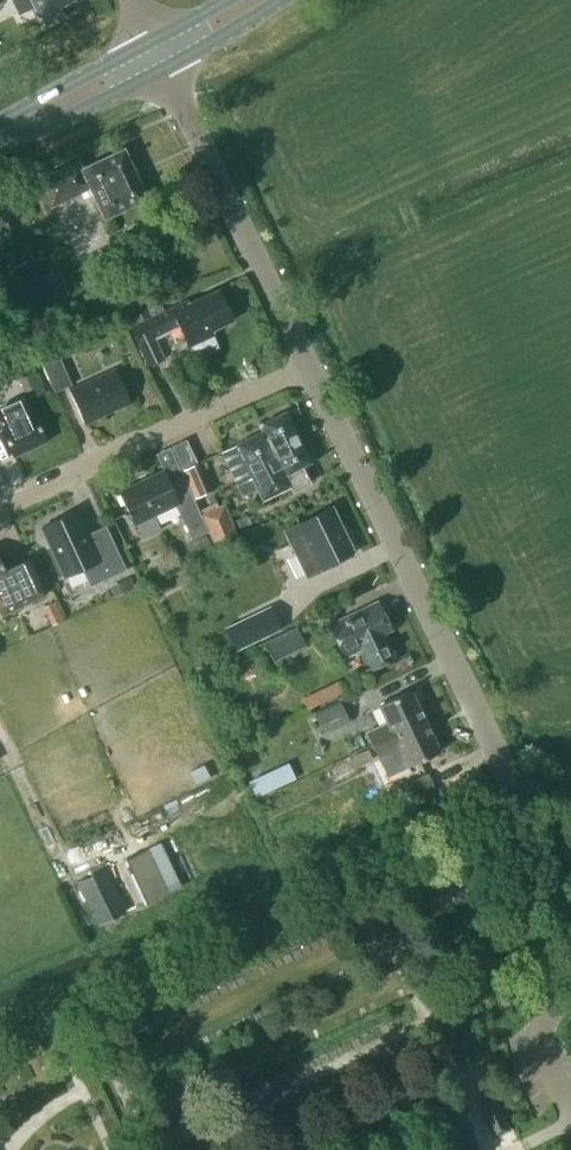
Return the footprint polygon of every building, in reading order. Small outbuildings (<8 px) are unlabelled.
[(19,13),(35,5),(39,14),(40,14),(45,24),(64,15),(59,5),(69,0),(13,0),(19,13)] [(123,148),(103,158),(82,168),(78,160),(38,180),(50,205),(90,186),(105,217),(147,197),(123,148)] [(211,329),(232,319),(217,289),(188,303),(187,300),(130,327),(148,364),(164,357),(155,339),(180,327),(189,346),(214,334),(211,329)] [(42,363),(54,390),(72,383),(60,355),(42,363)] [(84,422),(131,400),(115,367),(69,389),(84,422)] [(20,378),(28,398),(44,391),(36,371),(20,378)] [(3,427),(2,428),(14,453),(46,438),(26,395),(0,407),(0,421),(3,427)] [(237,445),(248,468),(253,477),(237,485),(242,495),(258,487),(263,498),(290,485),(292,489),(308,481),(300,465),(309,461),(284,412),(259,424),(262,431),(237,444),(237,445)] [(183,472),(194,497),(209,490),(210,489),(198,463),(182,470),(183,472)] [(134,525),(136,524),(142,538),(161,529),(154,514),(176,504),(192,537),(208,529),(202,514),(194,497),(183,472),(168,479),(163,469),(118,490),(134,525)] [(216,507),(202,514),(208,529),(216,547),(239,538),(231,520),(220,516),(216,507)] [(321,567),(353,551),(332,507),(299,523),(284,530),(305,575),(321,567)] [(93,575),(96,583),(127,568),(109,531),(91,538),(78,510),(42,526),(65,576),(83,567),(88,577),(93,575)] [(212,544),(207,533),(187,543),(192,554),(212,544)] [(0,558),(0,607),(3,613),(46,594),(29,558),(5,569),(0,558)] [(129,576),(110,584),(114,595),(134,586),(129,576)] [(55,600),(43,606),(52,625),(64,618),(55,600)] [(373,668),(394,658),(382,633),(391,629),(377,600),(329,623),(345,657),(363,648),(373,668)] [(246,615),(226,625),(236,647),(257,637),(246,615)] [(275,659),(306,645),(297,626),(267,640),(275,659)] [(307,708),(342,691),(337,679),(302,696),(307,708)] [(373,745),(425,720),(410,689),(380,704),(388,722),(366,732),(373,745)] [(316,715),(325,733),(350,721),(341,703),(316,715)] [(440,751),(425,720),(373,745),(379,758),(401,748),(410,766),(440,751)] [(369,748),(353,755),(354,758),(333,767),(338,779),(357,771),(355,767),(373,759),(369,748)] [(428,771),(402,784),(409,798),(434,786),(428,771)] [(117,863),(137,906),(168,892),(147,849),(117,863)] [(78,881),(98,924),(125,911),(105,868),(78,881)] [(494,1137),(512,1128),(496,1096),(478,1104),(494,1137)]
